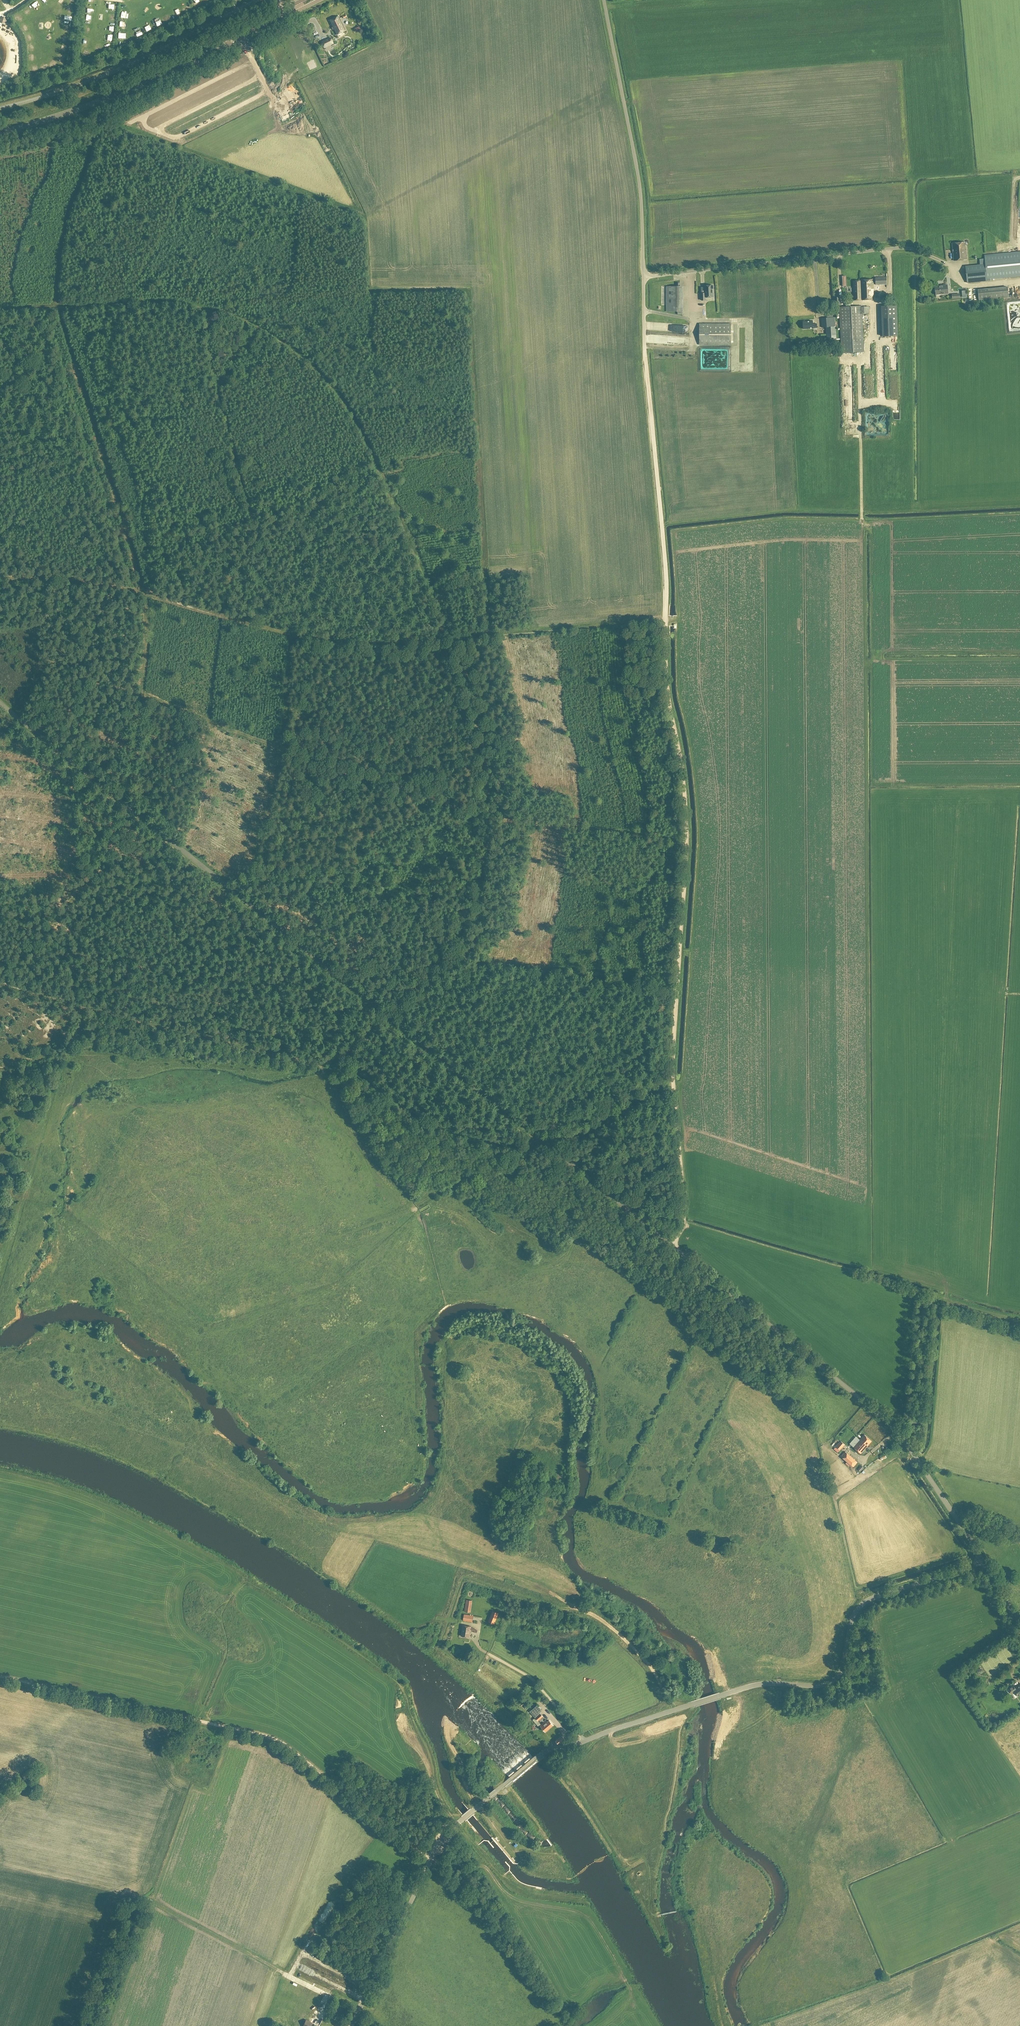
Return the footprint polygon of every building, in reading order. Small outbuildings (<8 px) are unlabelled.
[(346,30),(339,16),(329,21),(336,35),(346,30)] [(161,22),(154,27),(157,31),(164,26),(161,22)] [(324,48),(333,44),(330,38),(321,42),(324,48)] [(103,45),(109,50),(112,46),(107,41),(103,45)] [(952,243),(953,249),(954,261),(967,260),(965,242),(952,243)] [(967,283),(987,281),(987,280),(1019,277),(1019,251),(984,255),(984,259),(979,259),(980,265),(965,266),(967,283)] [(861,281),(862,300),(874,300),(873,279),(861,280),(861,281)] [(705,293),(701,293),(702,301),(705,300),(705,297),(713,297),(713,285),(705,286),(705,293)] [(942,286),(935,286),(936,295),(948,294),(947,285),(942,285),(942,286)] [(1007,286),(978,290),(978,300),(1009,297),(1007,286)] [(868,307),(861,307),(861,306),(839,307),(842,353),(864,352),(862,314),(869,314),(868,307)] [(827,328),(835,327),(835,317),(827,318),(821,318),(822,328),(827,328)] [(804,322),(803,322),(803,329),(813,328),(817,328),(817,324),(813,324),(813,321),(806,321),(804,321),(804,322)] [(731,324),(700,324),(699,345),(731,345),(731,324)] [(754,363),(754,349),(746,349),(746,363),(754,363)] [(861,1454),(872,1441),(864,1435),(853,1447),(861,1454)] [(845,1444),(841,1441),(836,1446),(840,1450),(845,1444)] [(845,1451),(841,1456),(854,1467),(857,1463),(845,1451)] [(488,1622),(493,1624),(498,1612),(492,1610),(488,1622)] [(471,1630),(474,1631),(474,1632),(477,1633),(477,1631),(474,1630),(475,1628),(471,1627),(471,1626),(463,1625),(461,1636),(470,1637),(471,1630)] [(1015,1688),(1013,1685),(1008,1689),(1012,1694),(1015,1692),(1018,1696),(1019,1695),(1019,1685),(1015,1688)] [(535,1717),(540,1713),(539,1711),(541,1710),(537,1706),(531,1712),(535,1717)] [(538,1721),(539,1721),(541,1724),(540,1725),(542,1727),(545,1731),(553,1725),(549,1721),(547,1722),(545,1720),(544,1722),(541,1718),(543,1717),(540,1714),(535,1718),(538,1721)] [(565,1739),(562,1736),(556,1741),(559,1744),(565,1739)] [(320,2002),(288,1986),(278,2006),(306,2021),(303,2025),(311,2025),(312,2023),(311,2022),(321,2003),(320,2002)]
